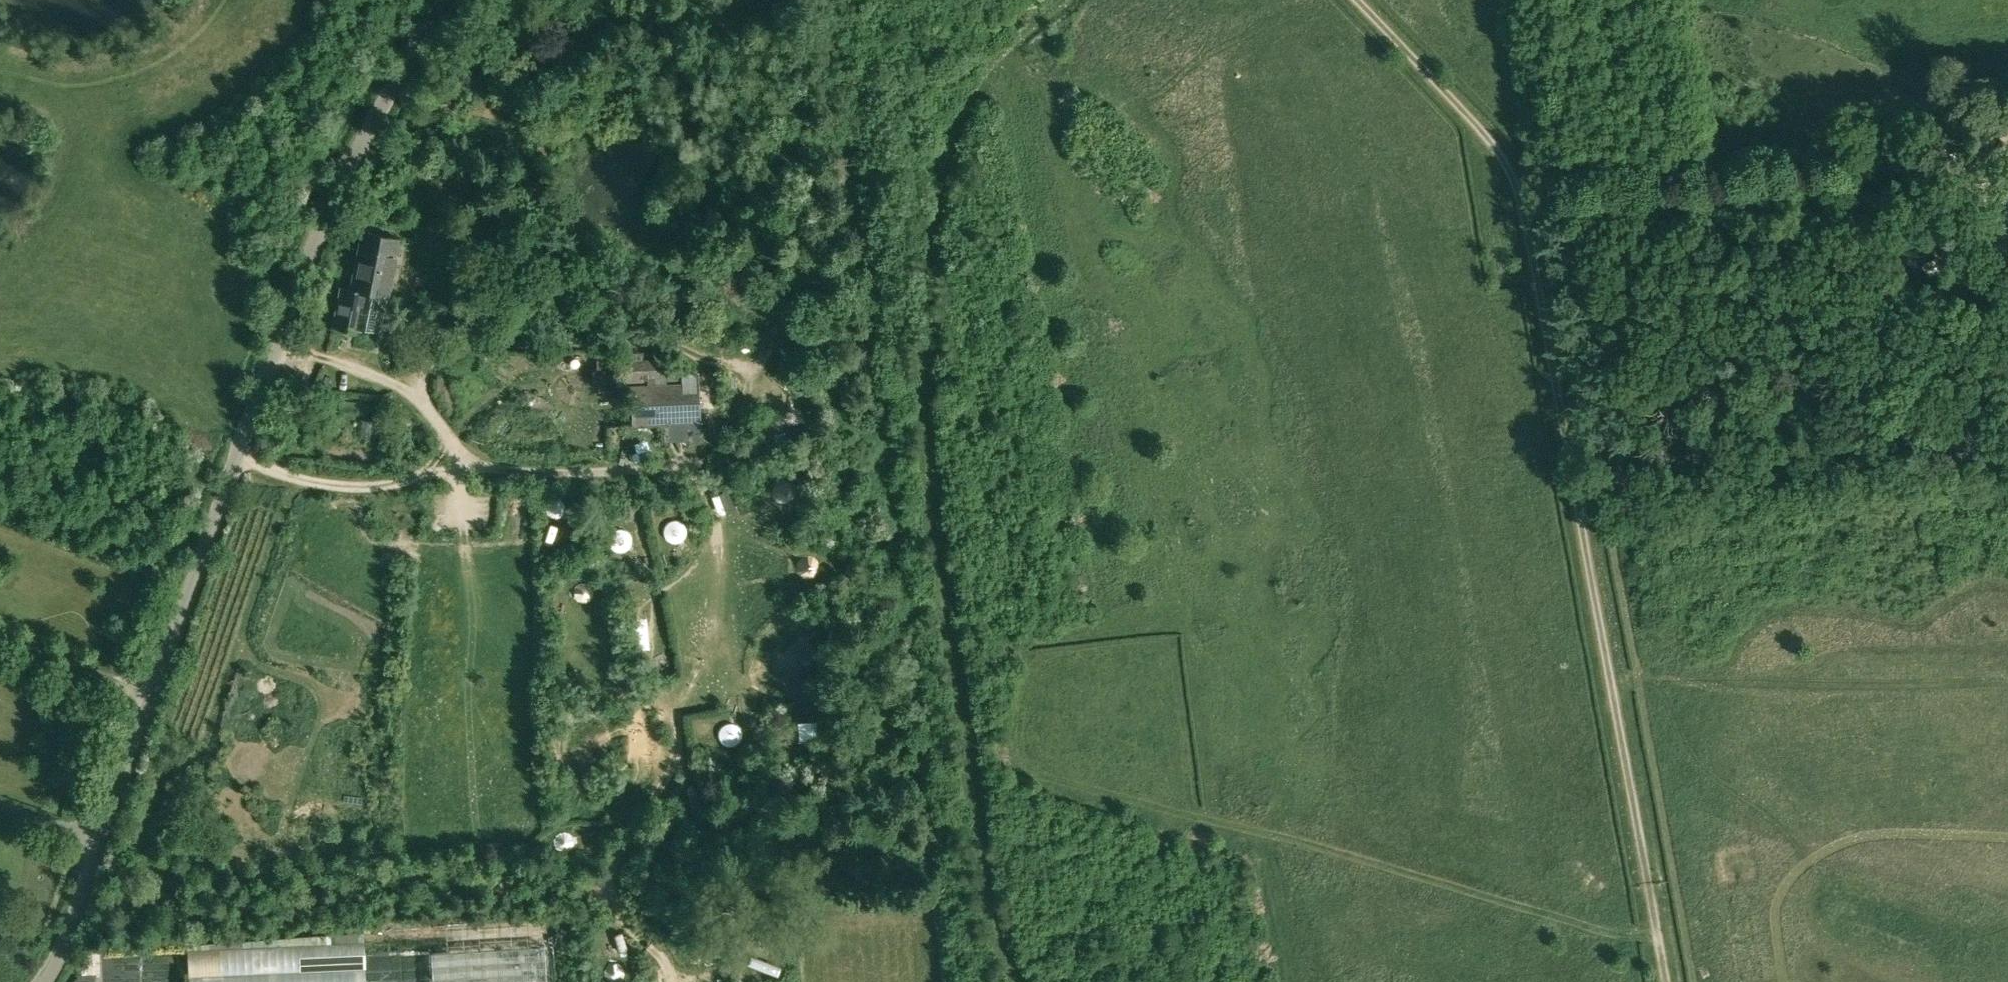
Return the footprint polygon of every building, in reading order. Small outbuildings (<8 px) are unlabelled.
[(1865,185),(1867,199),(1892,197),(1891,182),(1865,185)] [(399,238),(362,231),(351,287),(340,285),(332,324),(361,330),(380,334),(387,297),(399,238)] [(624,388),(631,387),(631,384),(681,382),(679,358),(623,361),(624,388)] [(597,363),(598,394),(618,393),(617,362),(597,363)] [(631,384),(631,387),(631,427),(700,424),(698,381),(681,382),(631,384)] [(541,933),(428,941),(431,981),(544,981),(541,933)] [(189,981),(366,981),(364,942),(187,950),(189,981)]
